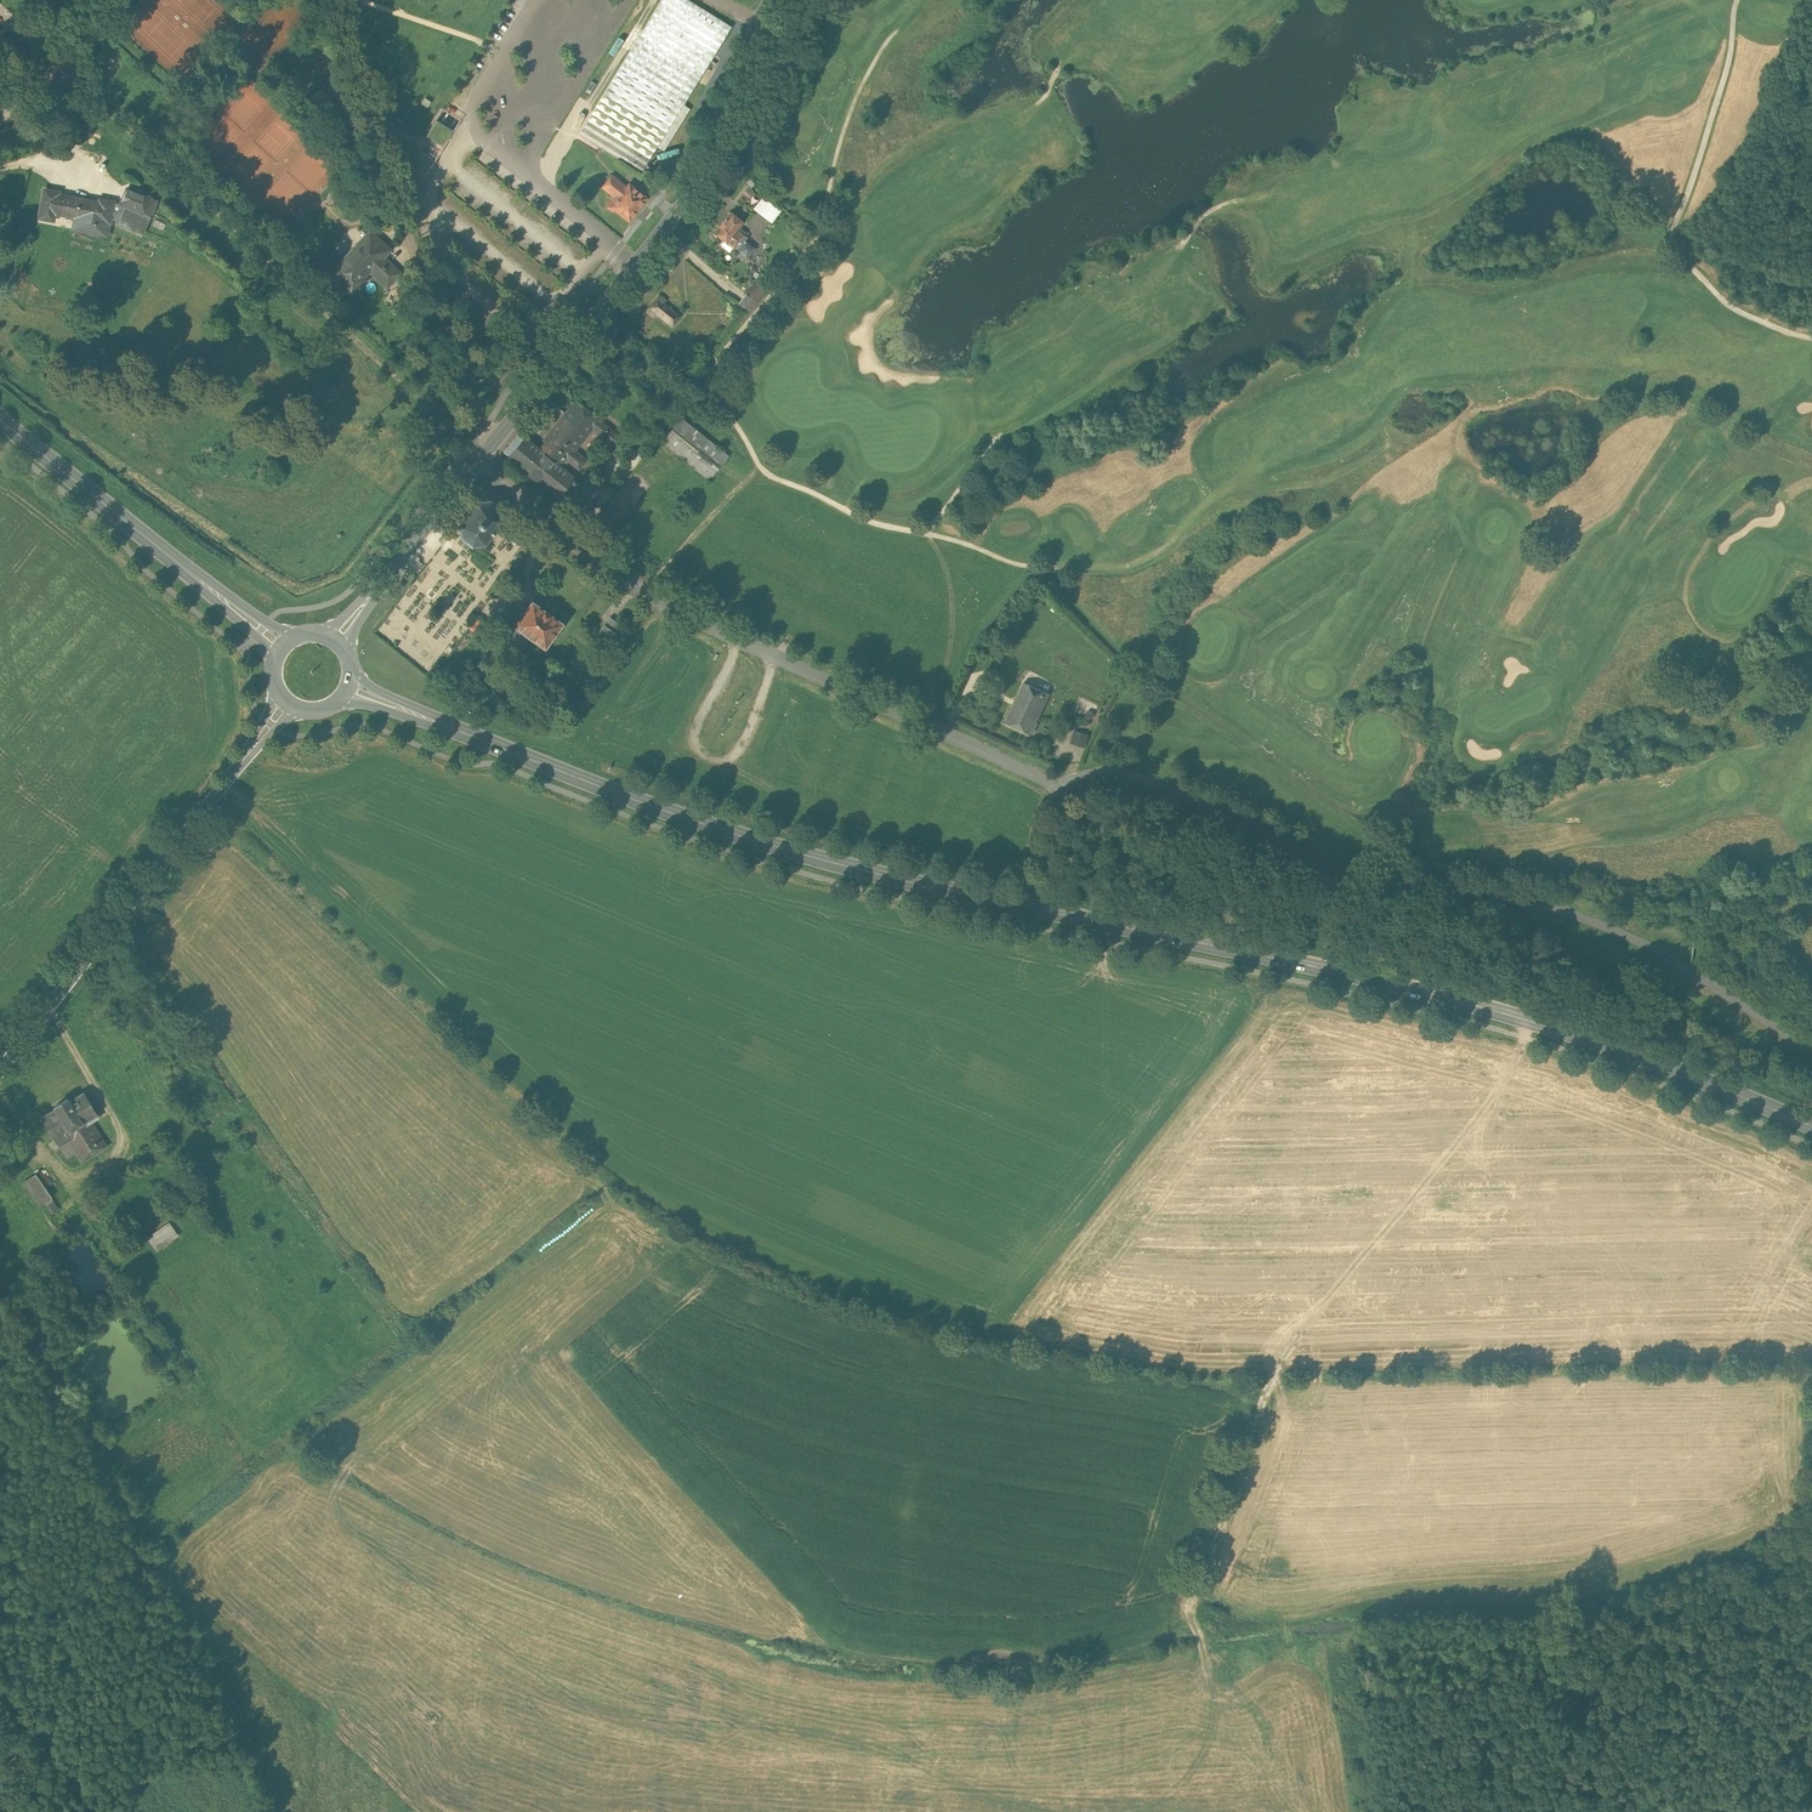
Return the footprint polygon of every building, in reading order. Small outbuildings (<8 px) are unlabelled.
[(183,80),(202,58),(206,52),(213,37),(223,27),(231,31),(244,16),(226,0),(151,0),(157,6),(152,15),(147,21),(137,41),(150,52),(146,50),(175,76),(183,80)] [(588,119),(650,157),(657,146),(683,103),(731,25),(690,0),(662,0),(588,119)] [(691,108),(683,103),(657,146),(665,150),(691,108)] [(444,108),(439,119),(459,129),(464,119),(444,108)] [(641,171),(650,157),(588,119),(580,133),(641,171)] [(614,208),(629,220),(646,198),(629,185),(627,187),(615,177),(605,190),(616,198),(613,201),(611,199),(605,206),(612,211),(614,208)] [(110,217),(116,222),(118,224),(138,232),(143,233),(145,229),(157,200),(127,188),(120,203),(113,202),(110,217)] [(54,212),(55,212),(63,214),(66,196),(57,195),(58,192),(44,189),(39,217),(53,220),(54,212)] [(99,202),(66,196),(63,214),(75,216),(73,229),(107,235),(110,217),(113,202),(99,199),(99,202)] [(763,198),(754,209),(760,213),(769,202),(763,198)] [(769,202),(760,213),(771,222),(779,211),(769,202)] [(731,212),(714,233),(724,241),(721,245),(730,251),(733,248),(735,246),(738,248),(736,251),(747,259),(755,248),(745,240),(747,237),(737,230),(744,222),(731,212)] [(171,243),(178,226),(151,215),(144,233),(171,243)] [(369,230),(329,272),(352,294),(357,288),(358,289),(365,281),(364,281),(366,279),(363,277),(370,270),(387,287),(401,273),(384,256),(390,249),(369,230)] [(761,275),(746,294),(756,301),(771,283),(761,275)] [(406,303),(415,301),(412,286),(403,289),(406,303)] [(746,294),(738,304),(749,313),(757,302),(756,301),(746,294)] [(665,300),(659,295),(647,310),(653,315),(656,313),(668,323),(676,313),(663,303),(665,300)] [(509,457),(518,464),(528,472),(528,473),(529,475),(537,481),(538,481),(557,496),(573,477),(558,465),(564,458),(579,470),(587,460),(575,450),(600,420),(576,400),(586,386),(587,386),(588,384),(568,369),(568,368),(567,368),(566,370),(555,384),(554,383),(544,396),(564,413),(542,440),(545,442),(539,449),(524,438),(509,457)] [(753,414),(741,414),(742,424),(754,423),(753,414)] [(728,456),(681,418),(662,441),(709,479),(728,456)] [(623,439),(612,429),(604,438),(616,448),(623,439)] [(589,449),(599,434),(592,430),(583,444),(589,449)] [(590,468),(591,467),(594,463),(589,458),(584,463),(590,468)] [(471,545),(485,543),(502,521),(500,508),(489,500),(476,502),(459,523),(461,537),(471,545)] [(561,623),(558,621),(532,602),(524,613),(522,612),(518,617),(520,618),(515,625),(517,627),(510,637),(518,643),(526,633),(544,646),(561,623)] [(476,631),(476,632),(485,638),(489,632),(480,625),(484,619),(478,615),(469,628),(475,632),(476,631)] [(1049,694),(1024,682),(1013,704),(1039,716),(1049,694)] [(1039,716),(1013,704),(1006,721),(1031,733),(1039,716)] [(1074,729),(1069,742),(1085,747),(1089,734),(1074,729)] [(83,1093),(69,1101),(67,1098),(54,1106),(56,1108),(41,1117),(54,1139),(59,1146),(68,1140),(82,1162),(107,1146),(91,1122),(99,1117),(97,1114),(83,1093)] [(51,1184),(41,1170),(35,1174),(45,1188),(51,1184)] [(35,1174),(35,1173),(27,1179),(36,1193),(33,1195),(40,1205),(51,1197),(45,1188),(35,1174)] [(169,1223),(148,1238),(157,1250),(177,1235),(169,1223)]
